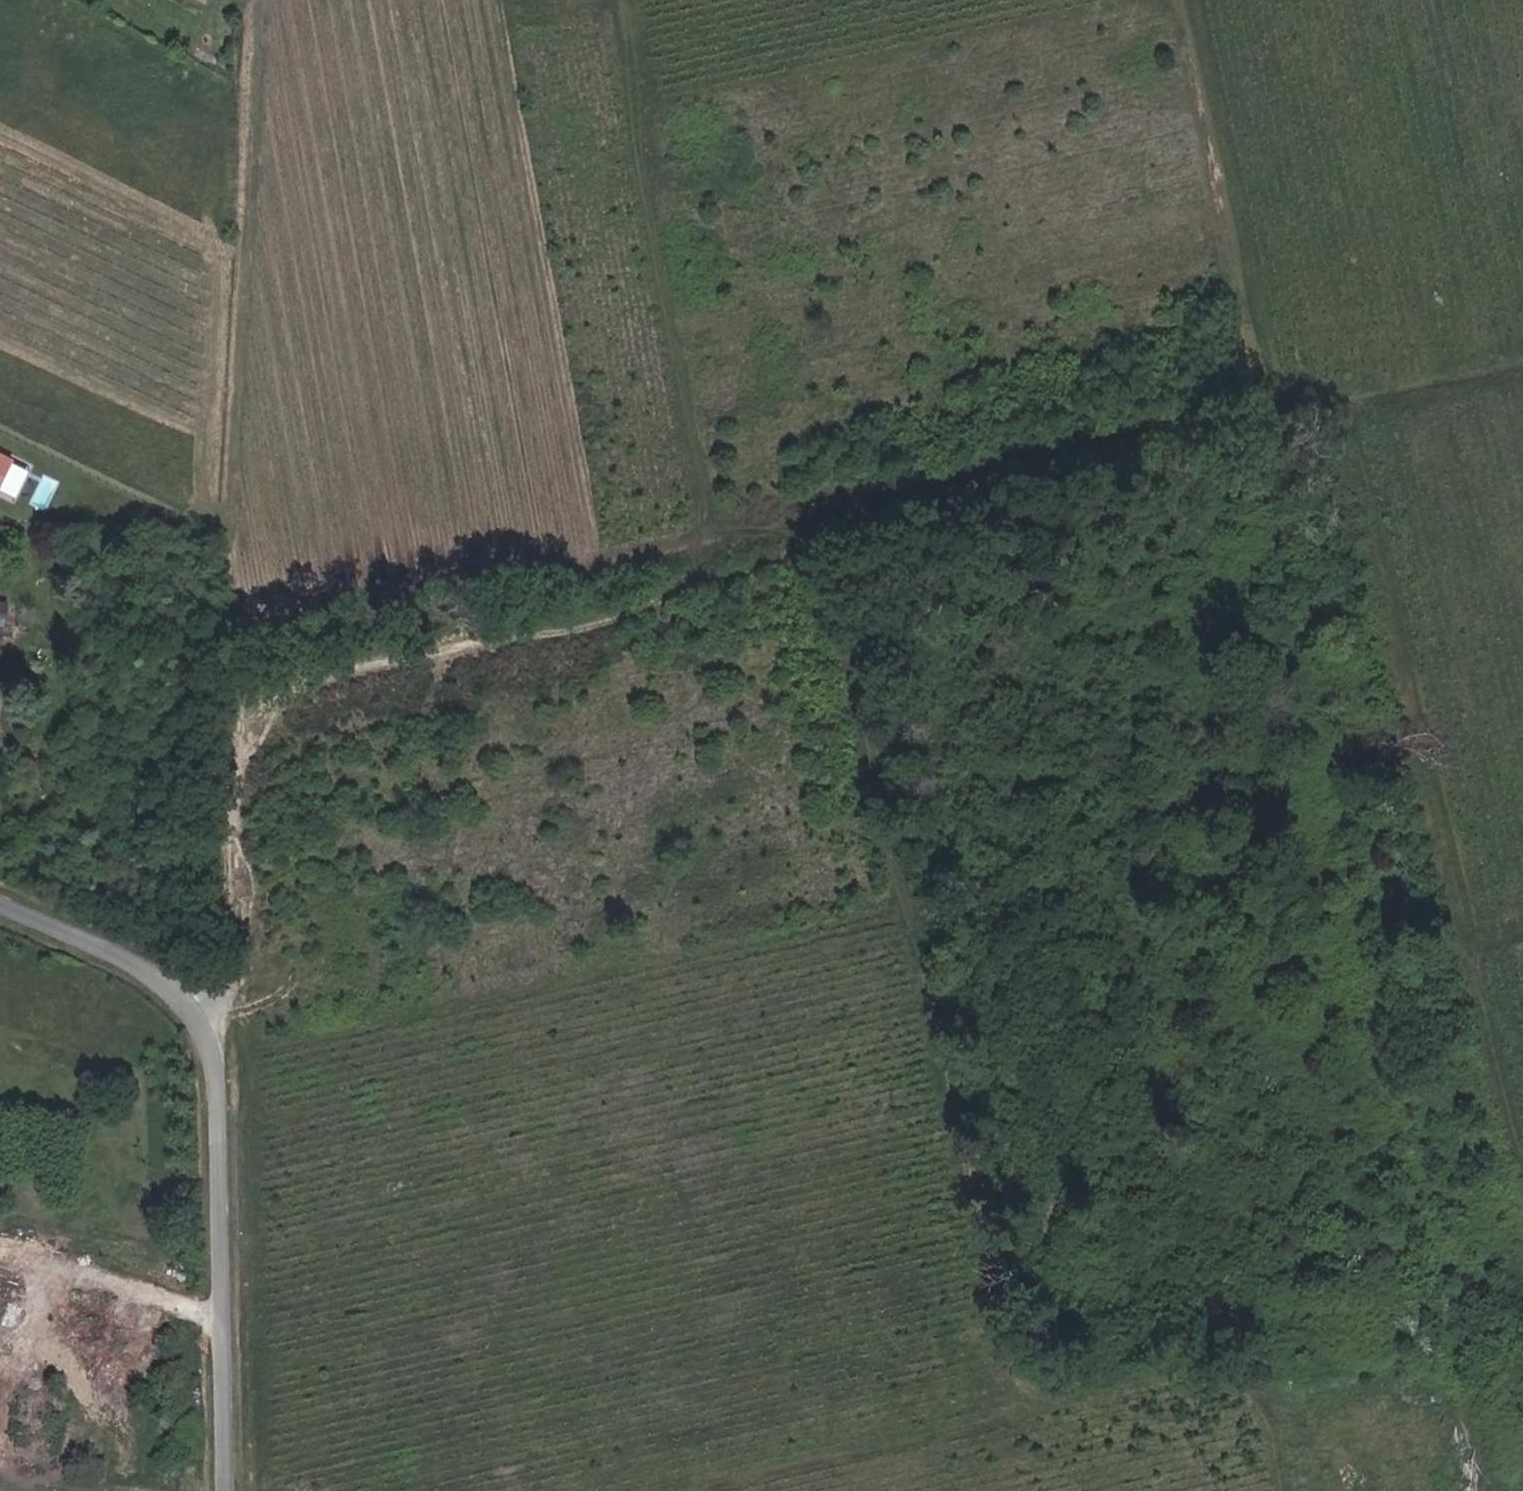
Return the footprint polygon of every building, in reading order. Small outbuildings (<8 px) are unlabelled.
[(13,462),(0,455),(0,487),(13,462)]
